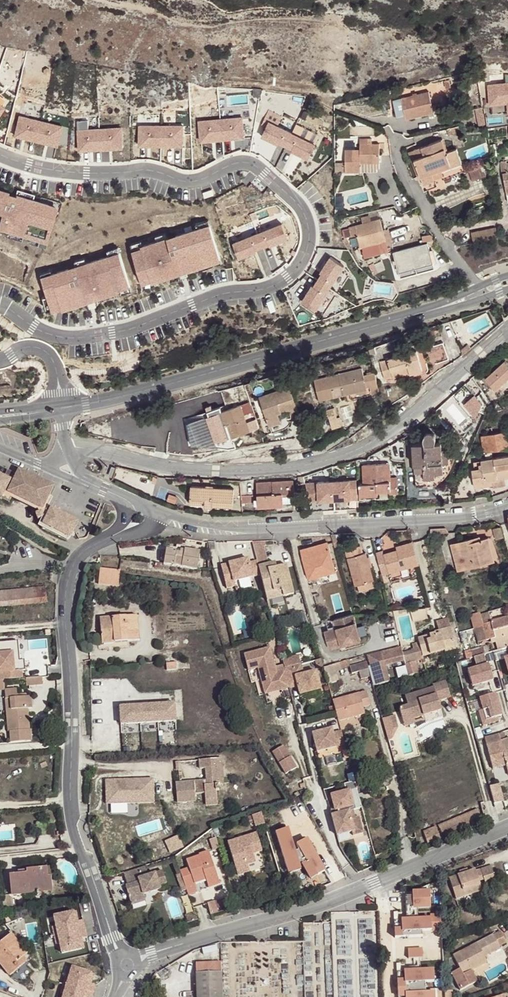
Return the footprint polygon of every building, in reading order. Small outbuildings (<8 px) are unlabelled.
[(438,105),(446,102),(440,85),(432,88),(438,105)] [(406,119),(434,112),(429,92),(393,101),(397,117),(405,115),(406,119)] [(15,137),(37,142),(41,122),(20,117),(15,137)] [(242,117),(220,119),(223,139),(244,137),(242,117)] [(201,142),(223,139),(220,119),(199,122),(201,142)] [(62,127),(41,122),(37,142),(58,147),(62,127)] [(270,122),(263,136),(280,144),(281,143),(288,146),(293,133),(270,122)] [(139,146),(161,146),(161,126),(139,126),(139,146)] [(161,126),(161,146),(183,146),(183,126),(161,126)] [(101,129),(102,149),(124,147),(122,127),(101,129)] [(79,131),(80,151),(102,149),(101,129),(79,131)] [(293,133),(288,146),(294,149),(293,150),(311,158),(317,144),(293,133)] [(345,150),(345,162),(346,173),(378,172),(377,170),(380,170),(380,149),(380,144),(374,144),(370,144),(370,139),(360,139),(360,150),(345,150)] [(423,183),(420,184),(424,192),(437,187),(433,176),(432,173),(461,162),(457,150),(447,154),(442,141),(414,151),(417,160),(415,161),(420,176),(423,183)] [(293,173),(301,159),(286,151),(278,166),(293,173)] [(335,163),(335,173),(346,173),(345,162),(335,163)] [(462,165),(461,162),(432,173),(433,176),(462,165)] [(204,192),(206,199),(215,195),(213,189),(204,192)] [(57,207),(48,205),(48,203),(24,196),(24,198),(9,194),(9,192),(0,190),(0,227),(7,229),(25,234),(31,236),(40,238),(40,236),(49,239),(57,207)] [(380,228),(378,219),(371,221),(369,216),(361,218),(362,224),(348,228),(351,237),(355,236),(358,248),(360,248),(361,252),(362,258),(386,251),(385,246),(380,228)] [(196,224),(198,229),(211,225),(209,219),(196,224)] [(283,224),(259,234),(264,247),(270,244),(271,246),(289,239),(283,224)] [(212,260),(221,257),(211,225),(198,229),(177,236),(177,237),(170,240),(169,238),(158,242),(145,246),(143,247),(143,248),(134,251),(144,282),(154,279),(154,281),(157,280),(171,276),(181,272),(210,263),(213,262),(212,260)] [(497,236),(495,226),(474,231),(476,241),(497,236)] [(384,227),(380,228),(385,246),(388,245),(384,227)] [(25,234),(7,229),(6,235),(23,240),(25,234)] [(157,236),(158,242),(169,238),(167,233),(157,236)] [(264,247),(259,234),(234,243),(240,258),(258,251),(257,249),(264,247)] [(47,246),(49,239),(40,236),(40,238),(31,236),(29,242),(47,246)] [(132,244),(134,251),(143,248),(143,247),(145,246),(143,241),(132,244)] [(426,243),(408,248),(414,268),(431,264),(426,243)] [(110,256),(121,252),(119,247),(109,250),(110,256)] [(408,248),(392,253),(397,273),(414,268),(408,248)] [(132,285),(121,252),(77,266),(78,268),(70,270),(70,269),(54,274),(54,276),(45,279),(55,310),(64,307),(65,309),(123,290),(122,288),(132,285)] [(223,262),(221,257),(212,260),(213,262),(210,263),(211,266),(223,262)] [(347,267),(333,259),(324,275),(325,276),(322,283),(334,290),(347,267)] [(414,268),(415,274),(433,269),(431,264),(414,268)] [(414,268),(397,273),(399,278),(415,274),(414,268)] [(54,274),(53,270),(43,273),(45,279),(54,276),(54,274)] [(321,312),(334,290),(322,283),(318,289),(317,288),(307,304),(321,312)] [(460,319),(453,324),(457,329),(463,324),(472,337),(493,322),(485,312),(465,326),(460,319)] [(436,364),(449,360),(443,343),(430,347),(436,364)] [(461,350),(463,355),(471,348),(468,344),(461,350)] [(423,370),(417,351),(380,361),(385,378),(393,376),(394,378),(404,375),(403,373),(409,371),(410,373),(423,370)] [(505,361),(486,379),(495,389),(507,378),(507,364),(505,361)] [(329,376),(332,387),(341,385),(343,394),(367,388),(366,384),(370,384),(372,393),(380,391),(375,372),(364,375),(362,368),(329,376)] [(331,388),(332,387),(329,376),(315,379),(320,400),(333,396),(331,388)] [(251,382),(225,389),(230,408),(241,405),(240,400),(247,398),(248,402),(256,400),(251,382)] [(298,410),(290,386),(260,397),(270,427),(282,422),(279,417),(278,413),(289,410),(290,413),(298,410)] [(471,404),(485,413),(493,400),(480,391),(471,404)] [(441,408),(459,427),(471,415),(453,397),(441,408)] [(189,423),(193,446),(228,450),(237,448),(232,436),(250,431),(242,406),(189,423)] [(485,453),(507,449),(507,430),(493,433),(492,428),(487,429),(488,434),(481,435),(485,453)] [(413,445),(415,486),(435,485),(434,473),(443,472),(443,463),(448,463),(448,443),(448,442),(435,442),(435,441),(436,439),(436,437),(435,436),(435,435),(434,433),(433,433),(431,432),(430,432),(428,432),(427,432),(426,433),(425,434),(424,436),(424,437),(424,439),(424,440),(424,442),(425,444),(413,445)] [(474,484),(492,481),(492,479),(504,477),(507,477),(507,456),(481,460),(481,465),(482,468),(472,470),(474,484)] [(434,473),(435,485),(442,479),(447,474),(452,464),(452,463),(448,463),(443,463),(443,472),(434,473)] [(359,485),(360,496),(378,495),(378,492),(388,491),(388,495),(397,494),(396,478),(389,478),(388,464),(363,466),(364,484),(359,485)] [(46,484),(25,474),(16,478),(8,493),(42,509),(50,494),(46,484)] [(0,475),(0,497),(2,498),(5,492),(11,480),(0,475)] [(257,482),(258,506),(283,505),(283,495),(283,492),(294,491),(293,480),(257,482)] [(234,488),(191,485),(190,504),(233,507),(234,488)] [(415,486),(406,487),(407,499),(436,497),(435,485),(415,486)] [(42,509),(8,493),(5,492),(2,498),(10,502),(11,499),(40,513),(42,509)] [(178,497),(169,494),(167,500),(176,503),(178,497)] [(42,528),(66,541),(68,537),(70,538),(78,522),(51,509),(46,519),(42,528)] [(493,529),(496,540),(503,538),(500,527),(493,529)] [(471,539),(451,544),(458,571),(474,567),(473,563),(493,558),(487,538),(479,540),(472,542),(471,539)] [(257,561),(258,567),(267,564),(262,541),(252,542),(257,561)] [(327,542),(301,549),(308,578),(335,571),(327,542)] [(419,564),(413,542),(396,547),(397,550),(384,554),(383,551),(376,553),(383,574),(384,582),(388,581),(386,573),(419,564)] [(165,565),(198,570),(200,552),(185,550),(185,547),(177,546),(176,549),(176,552),(170,551),(167,550),(166,554),(163,553),(162,561),(165,561),(165,565)] [(345,550),(356,586),(358,585),(372,581),(374,581),(366,554),(362,555),(359,546),(345,550)] [(258,567),(257,561),(249,563),(249,558),(221,565),(226,588),(235,586),(234,581),(260,575),(258,567)] [(493,561),(493,558),(473,563),(474,567),(493,561)] [(258,567),(260,575),(265,594),(281,590),(283,597),(294,595),(287,565),(277,568),(268,569),(267,564),(258,567)] [(120,570),(100,568),(99,584),(119,586),(120,570)] [(374,587),(372,581),(358,585),(360,591),(374,587)] [(47,602),(46,587),(0,592),(0,607),(47,602)] [(281,590),(265,594),(266,601),(283,597),(281,590)] [(426,607),(410,608),(413,620),(428,616),(426,607)] [(480,614),(483,624),(492,622),(490,612),(480,614)] [(361,640),(354,614),(334,619),(337,628),(325,631),(330,649),(361,640)] [(483,624),(480,614),(471,617),(474,628),(483,626),(483,624)] [(115,642),(139,640),(137,615),(100,618),(102,637),(114,637),(115,642)] [(492,622),(483,624),(483,626),(474,628),(478,642),(494,638),(507,635),(507,618),(492,622)] [(420,643),(423,654),(430,652),(431,655),(446,651),(445,648),(455,645),(450,627),(435,632),(436,633),(419,638),(420,643)] [(494,638),(497,650),(507,647),(507,635),(494,638)] [(419,649),(403,654),(405,660),(407,668),(412,667),(411,663),(424,660),(423,657),(423,654),(420,643),(417,643),(419,649)] [(288,683),(284,669),(276,671),(270,647),(244,654),(248,670),(258,667),(263,687),(279,683),(280,690),(289,688),(288,683)] [(403,654),(402,648),(368,656),(375,685),(389,681),(385,665),(405,660),(403,654)] [(498,657),(504,680),(507,679),(507,654),(498,657)] [(348,660),(338,663),(340,668),(349,665),(348,660)] [(371,677),(366,661),(350,666),(352,673),(359,671),(362,679),(371,677)] [(333,664),(323,668),(325,675),(336,671),(333,664)] [(471,681),(481,679),(482,683),(494,680),(489,664),(468,670),(471,681)] [(301,665),(284,669),(288,683),(296,682),(298,687),(300,695),(321,690),(316,672),(304,675),(301,665)] [(42,677),(26,679),(26,686),(43,685),(42,677)] [(31,696),(17,698),(17,695),(16,689),(5,690),(4,680),(0,681),(0,691),(5,691),(8,732),(10,732),(11,742),(31,740),(30,730),(29,730),(28,712),(25,712),(24,709),(27,709),(32,709),(31,696)] [(432,713),(441,710),(438,700),(450,696),(446,681),(433,685),(433,687),(405,697),(408,706),(399,709),(402,718),(413,714),(414,719),(424,716),(422,709),(430,706),(432,713)] [(279,683),(263,687),(264,694),(280,690),(279,683)] [(337,716),(338,721),(365,714),(363,707),(370,706),(366,691),(332,700),(337,716)] [(489,709),(492,718),(502,715),(495,693),(479,698),(483,711),(489,709)] [(174,706),(117,709),(119,728),(174,725),(174,706)] [(424,716),(432,713),(430,706),(422,709),(424,716)] [(489,709),(483,711),(486,720),(492,718),(489,709)] [(413,714),(402,718),(403,722),(414,719),(413,714)] [(393,729),(398,728),(395,716),(390,717),(393,729)] [(345,745),(341,731),(333,733),(332,729),(312,734),(317,752),(345,745)] [(507,771),(507,739),(504,741),(501,731),(488,736),(490,744),(487,745),(493,769),(506,765),(507,771)] [(283,745),(273,752),(279,763),(290,757),(283,745)] [(279,763),(286,774),(297,767),(290,757),(279,763)] [(221,758),(199,760),(200,769),(206,769),(207,780),(207,785),(195,786),(194,781),(176,783),(177,802),(196,801),(195,793),(205,793),(206,800),(217,799),(216,790),(219,790),(219,784),(217,767),(222,767),(221,758)] [(124,780),(106,780),(106,790),(110,790),(110,803),(154,803),(153,779),(127,780),(127,783),(124,783),(124,780)] [(357,789),(355,781),(348,783),(350,790),(357,789)] [(499,784),(490,787),(494,804),(504,801),(499,784)] [(360,800),(357,789),(350,790),(339,794),(342,805),(360,800)] [(443,837),(483,820),(478,809),(438,825),(443,837)] [(337,814),(330,816),(335,836),(351,832),(352,836),(361,833),(357,817),(349,819),(347,811),(337,814)] [(265,824),(261,813),(253,816),(256,827),(265,824)] [(427,843),(441,838),(436,826),(423,831),(427,843)] [(227,842),(237,871),(249,867),(248,863),(247,860),(255,857),(253,853),(262,850),(257,832),(227,842)] [(173,853),(186,847),(181,835),(167,841),(173,853)] [(187,889),(188,894),(198,891),(195,880),(205,876),(208,884),(220,881),(209,851),(200,854),(200,856),(187,860),(189,867),(181,870),(187,889)] [(449,878),(456,899),(482,890),(479,881),(484,879),(486,886),(497,882),(492,865),(475,871),(474,869),(468,871),(460,874),(449,878)] [(148,875),(146,866),(124,873),(127,885),(126,885),(131,904),(144,900),(143,895),(161,889),(160,886),(167,884),(162,870),(148,875)] [(18,875),(10,876),(12,895),(52,892),(50,877),(47,878),(47,872),(18,875)] [(182,891),(187,889),(181,873),(176,875),(182,891)] [(420,890),(422,909),(439,908),(438,889),(420,890)] [(408,909),(420,908),(419,890),(406,891),(408,909)] [(210,905),(212,913),(221,911),(219,902),(210,905)] [(374,911),(334,912),(334,921),(305,922),(306,947),(333,946),(335,996),(378,996),(374,911)] [(54,936),(85,929),(83,920),(78,921),(75,922),(73,912),(54,917),(56,926),(52,927),(54,936)] [(439,915),(409,918),(411,935),(440,933),(439,915)] [(395,920),(397,938),(410,936),(408,918),(395,920)] [(87,938),(85,929),(54,936),(56,945),(60,944),(62,953),(81,949),(79,939),(82,939),(87,938)] [(487,961),(484,956),(500,948),(499,946),(506,942),(500,931),(453,955),(460,969),(451,973),(460,990),(477,981),(471,970),(487,961)] [(23,944),(13,932),(10,934),(20,946),(23,944)] [(20,946),(10,934),(0,943),(0,963),(10,976),(16,971),(27,981),(30,978),(31,977),(34,972),(25,964),(30,959),(20,946)] [(412,958),(429,958),(428,948),(412,948),(412,958)] [(221,962),(196,963),(197,996),(223,996),(221,962)] [(63,985),(93,994),(95,985),(91,984),(88,983),(91,974),(72,967),(69,977),(65,976),(63,985)] [(405,994),(432,992),(431,982),(442,982),(442,967),(411,969),(411,980),(404,981),(405,994)] [(93,994),(63,985),(60,993),(64,994),(63,996),(92,996),(93,994)]
